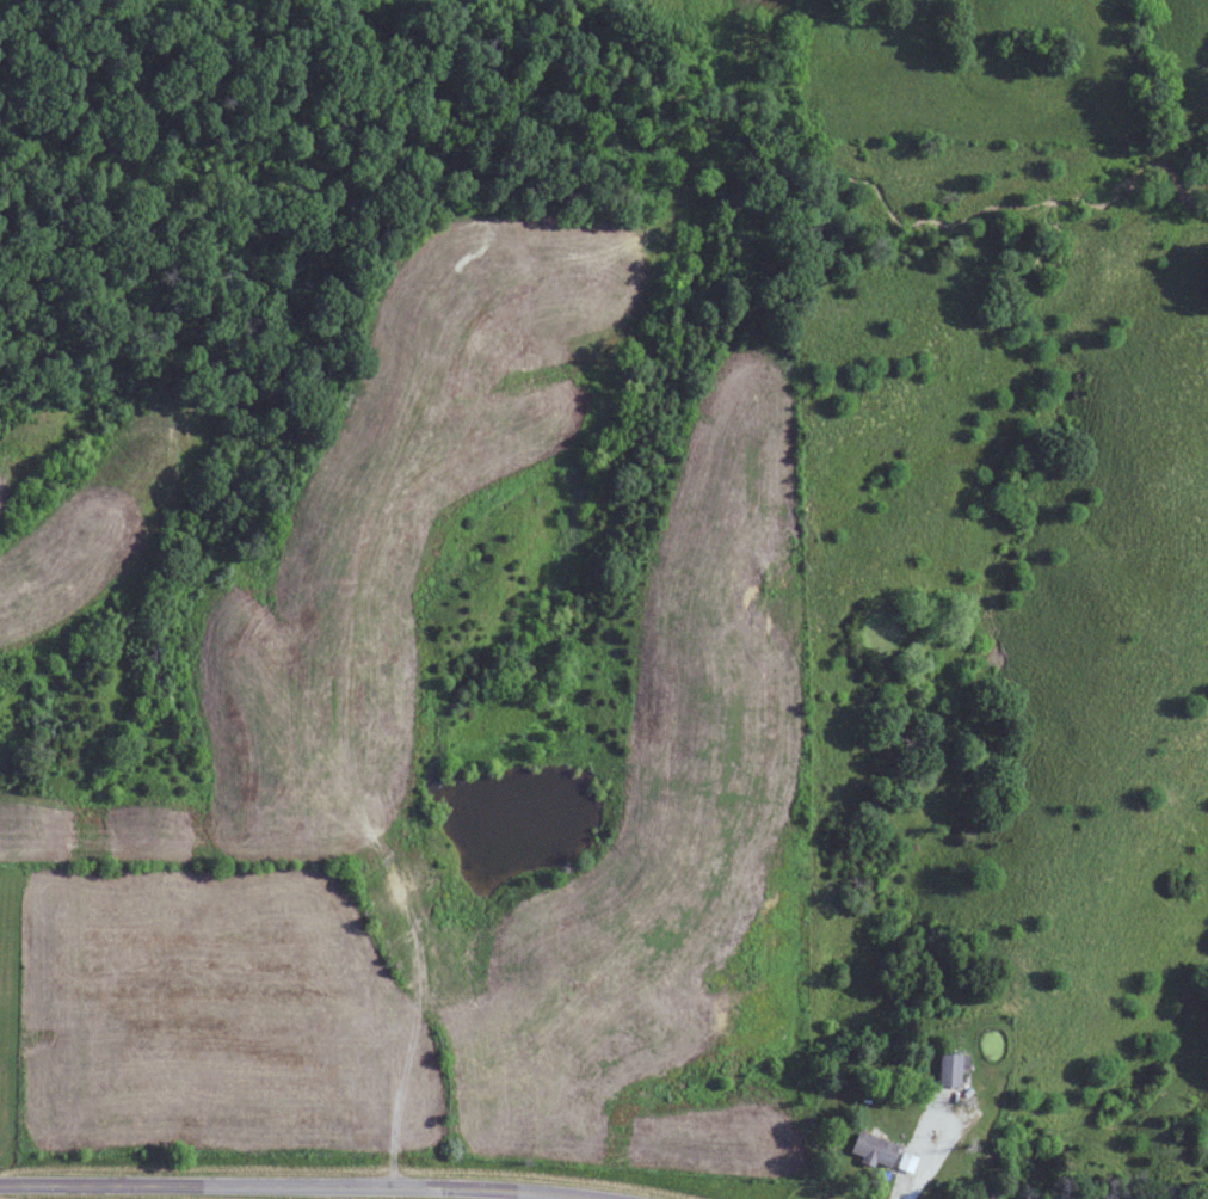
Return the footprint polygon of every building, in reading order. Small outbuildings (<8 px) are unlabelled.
[(963,1087),(965,1053),(943,1052),(941,1086),(963,1087)] [(903,1143),(861,1131),(855,1152),(864,1155),(862,1162),(877,1166),(878,1162),(896,1167),(903,1143)]
